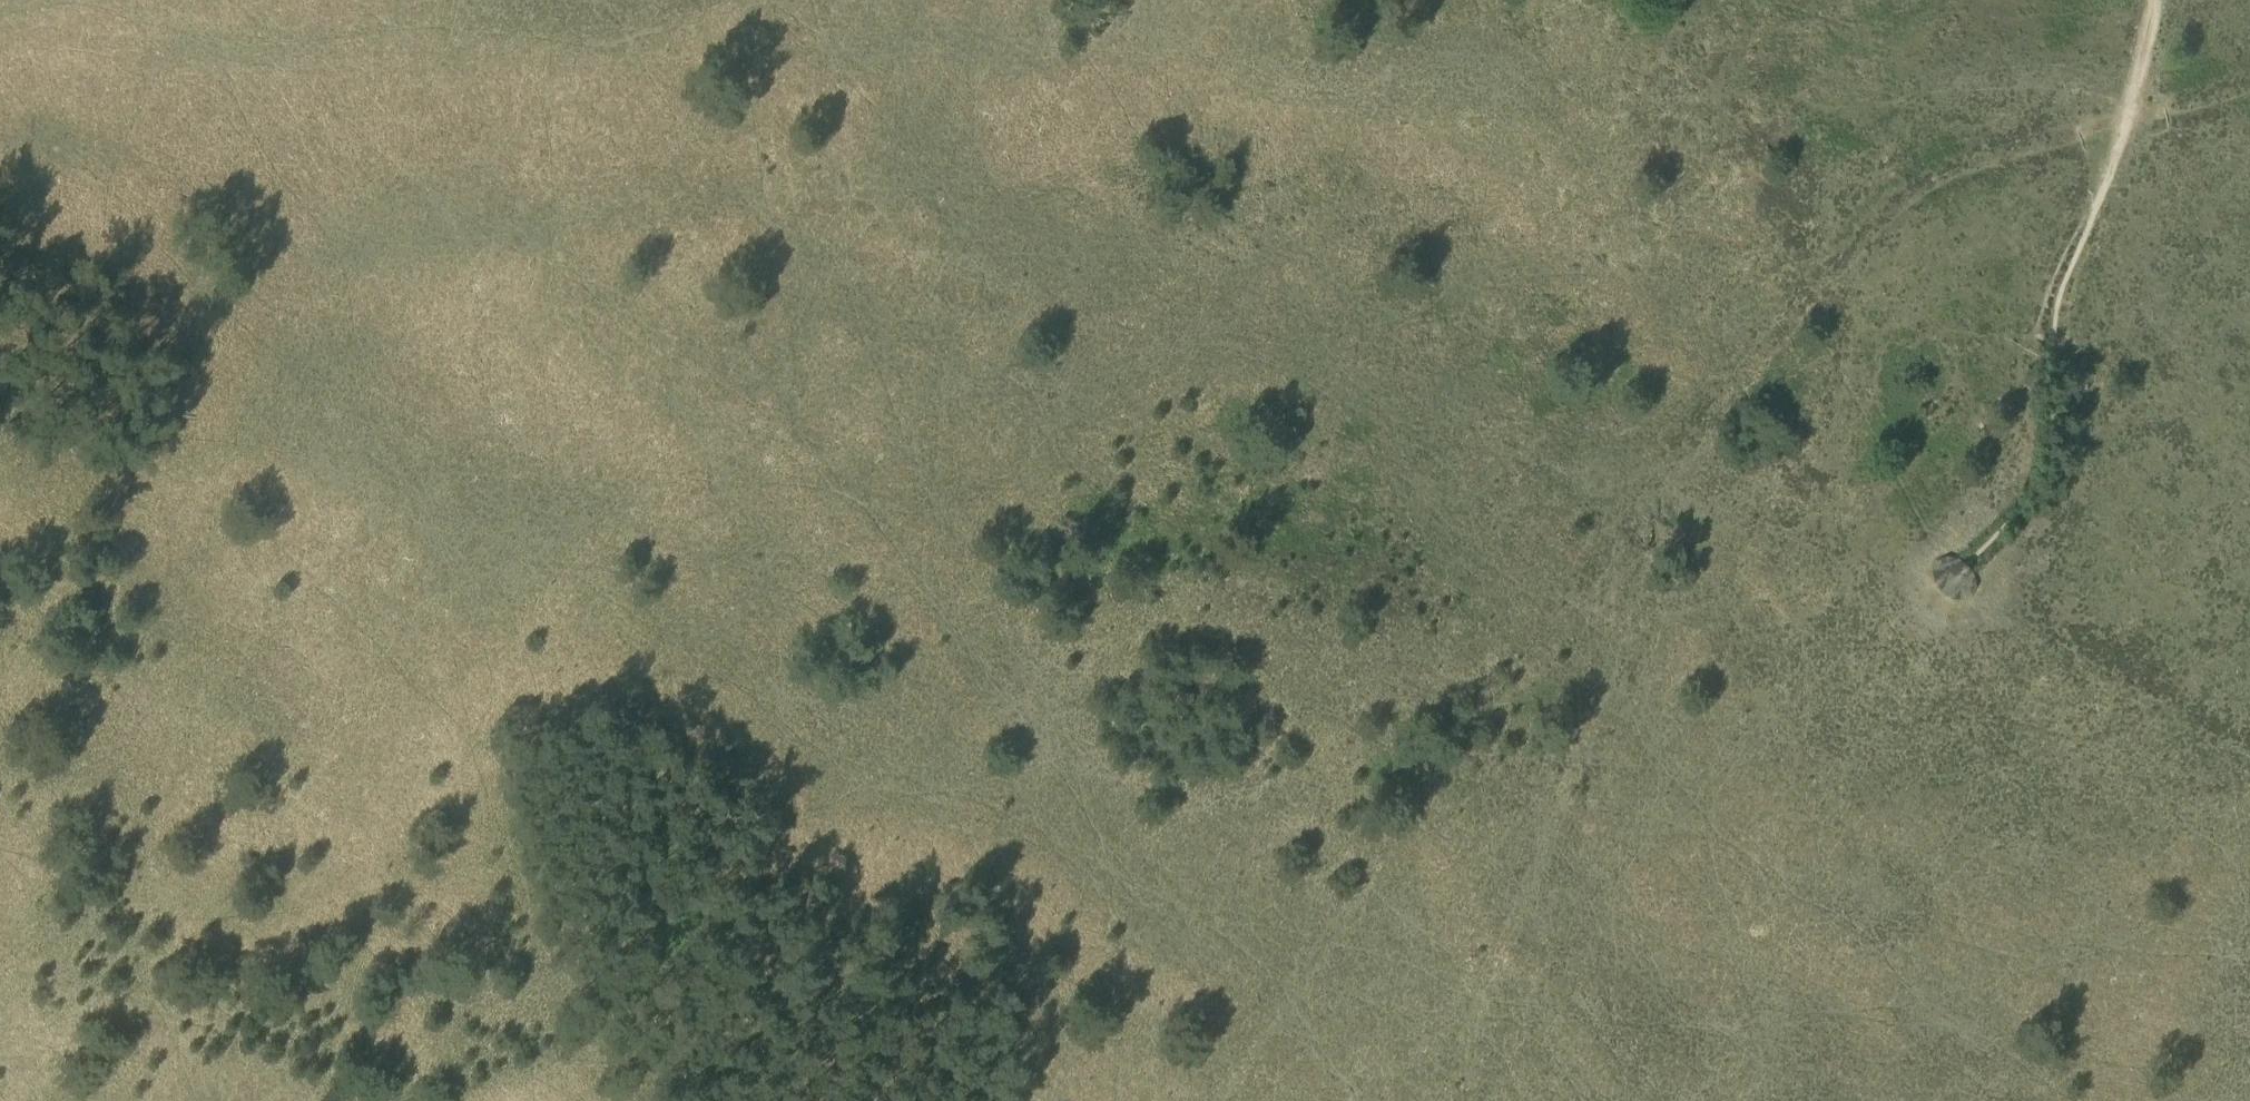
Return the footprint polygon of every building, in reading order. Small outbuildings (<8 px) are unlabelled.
[(1967,565),(1960,559),(1954,557),(1947,557),(1942,557),(1937,559),(1934,563),(1933,568),(1932,574),(1934,580),(1937,587),(1942,593),(1948,597),(1956,600),(1963,599),(1970,596),(1974,592),(1976,587),(1976,579),(1973,572),(1967,565)]
